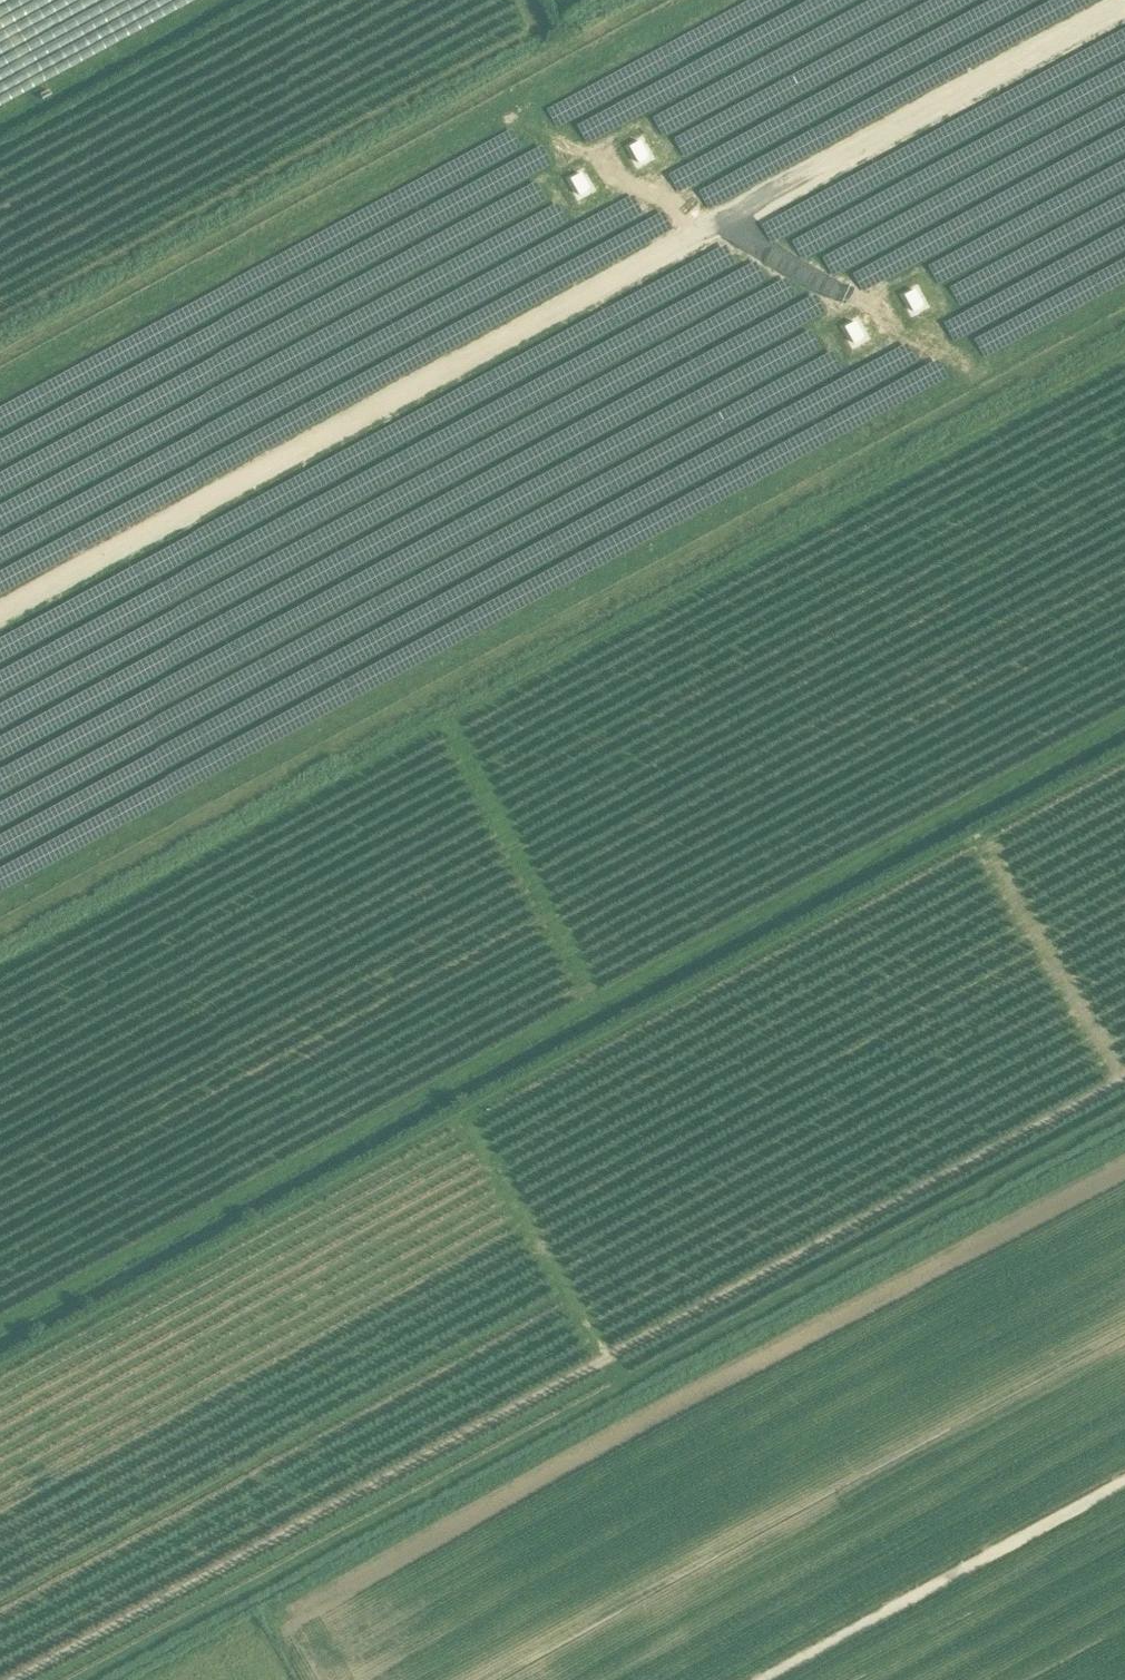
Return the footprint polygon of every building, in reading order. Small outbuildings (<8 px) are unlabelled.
[(641,144),(633,149),(640,162),(648,157),(641,144)] [(582,176),(573,181),(581,194),(589,189),(582,176)] [(916,292),(907,297),(914,310),(923,306),(916,292)] [(856,325),(848,329),(855,342),(864,338),(856,325)]
